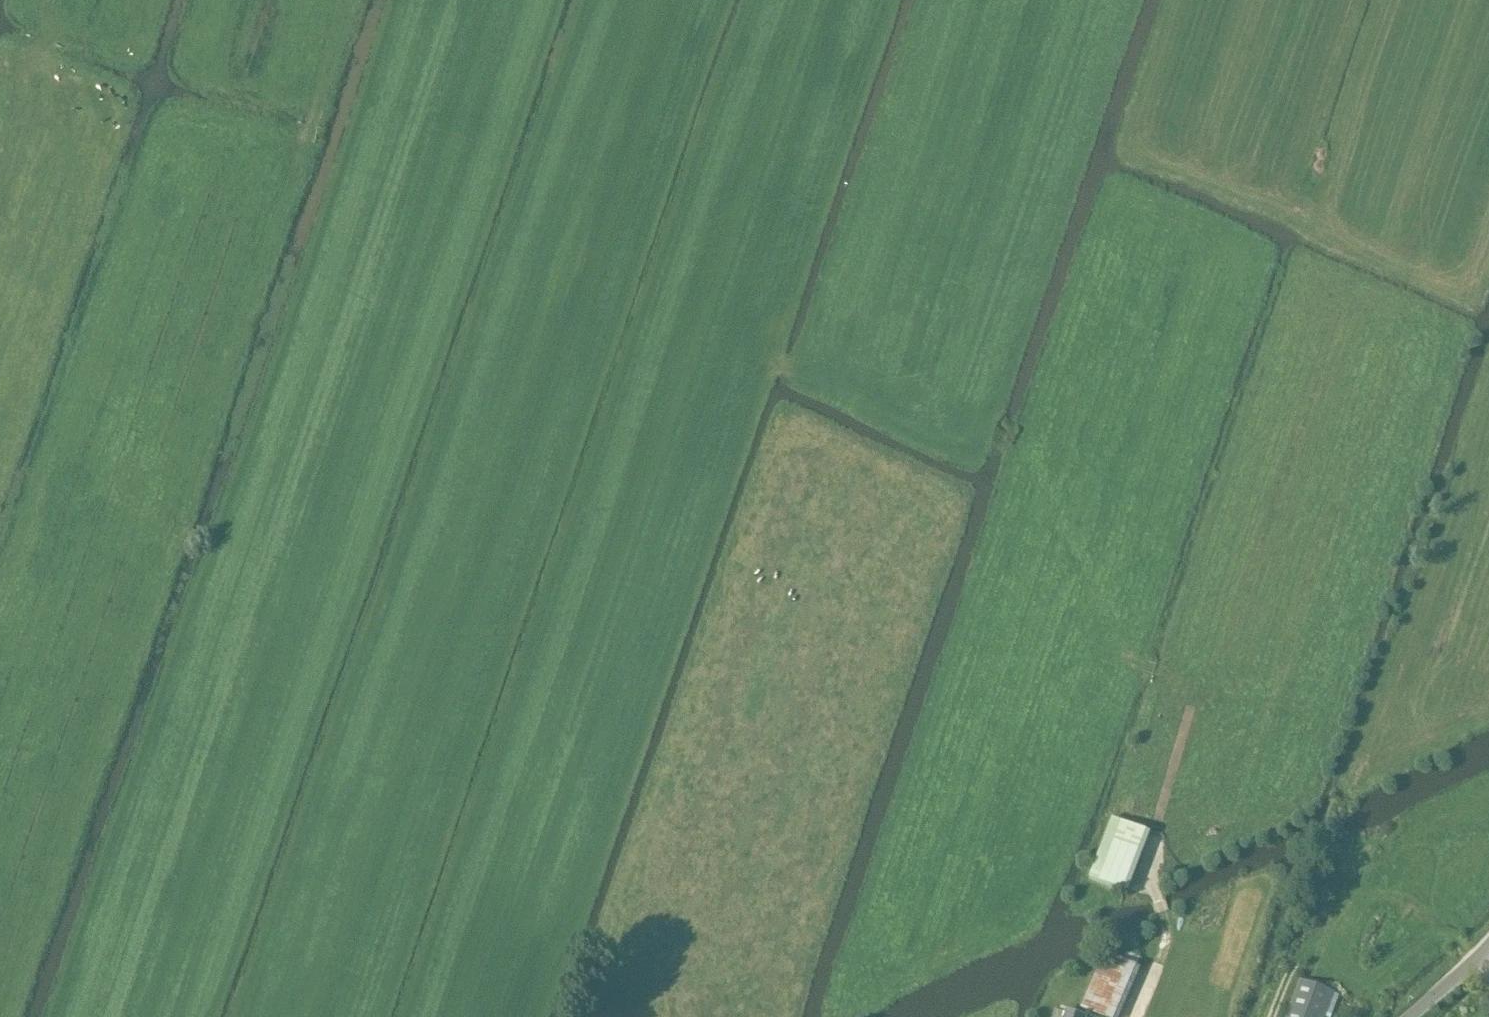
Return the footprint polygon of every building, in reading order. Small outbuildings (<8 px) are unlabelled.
[(1143,833),(1110,821),(1089,879),(1122,891),(1143,833)] [(1102,954),(1081,1007),(1104,1016),(1114,1016),(1134,968),(1102,954)] [(1332,993),(1299,981),(1285,1016),(1323,1016),(1332,993)]
